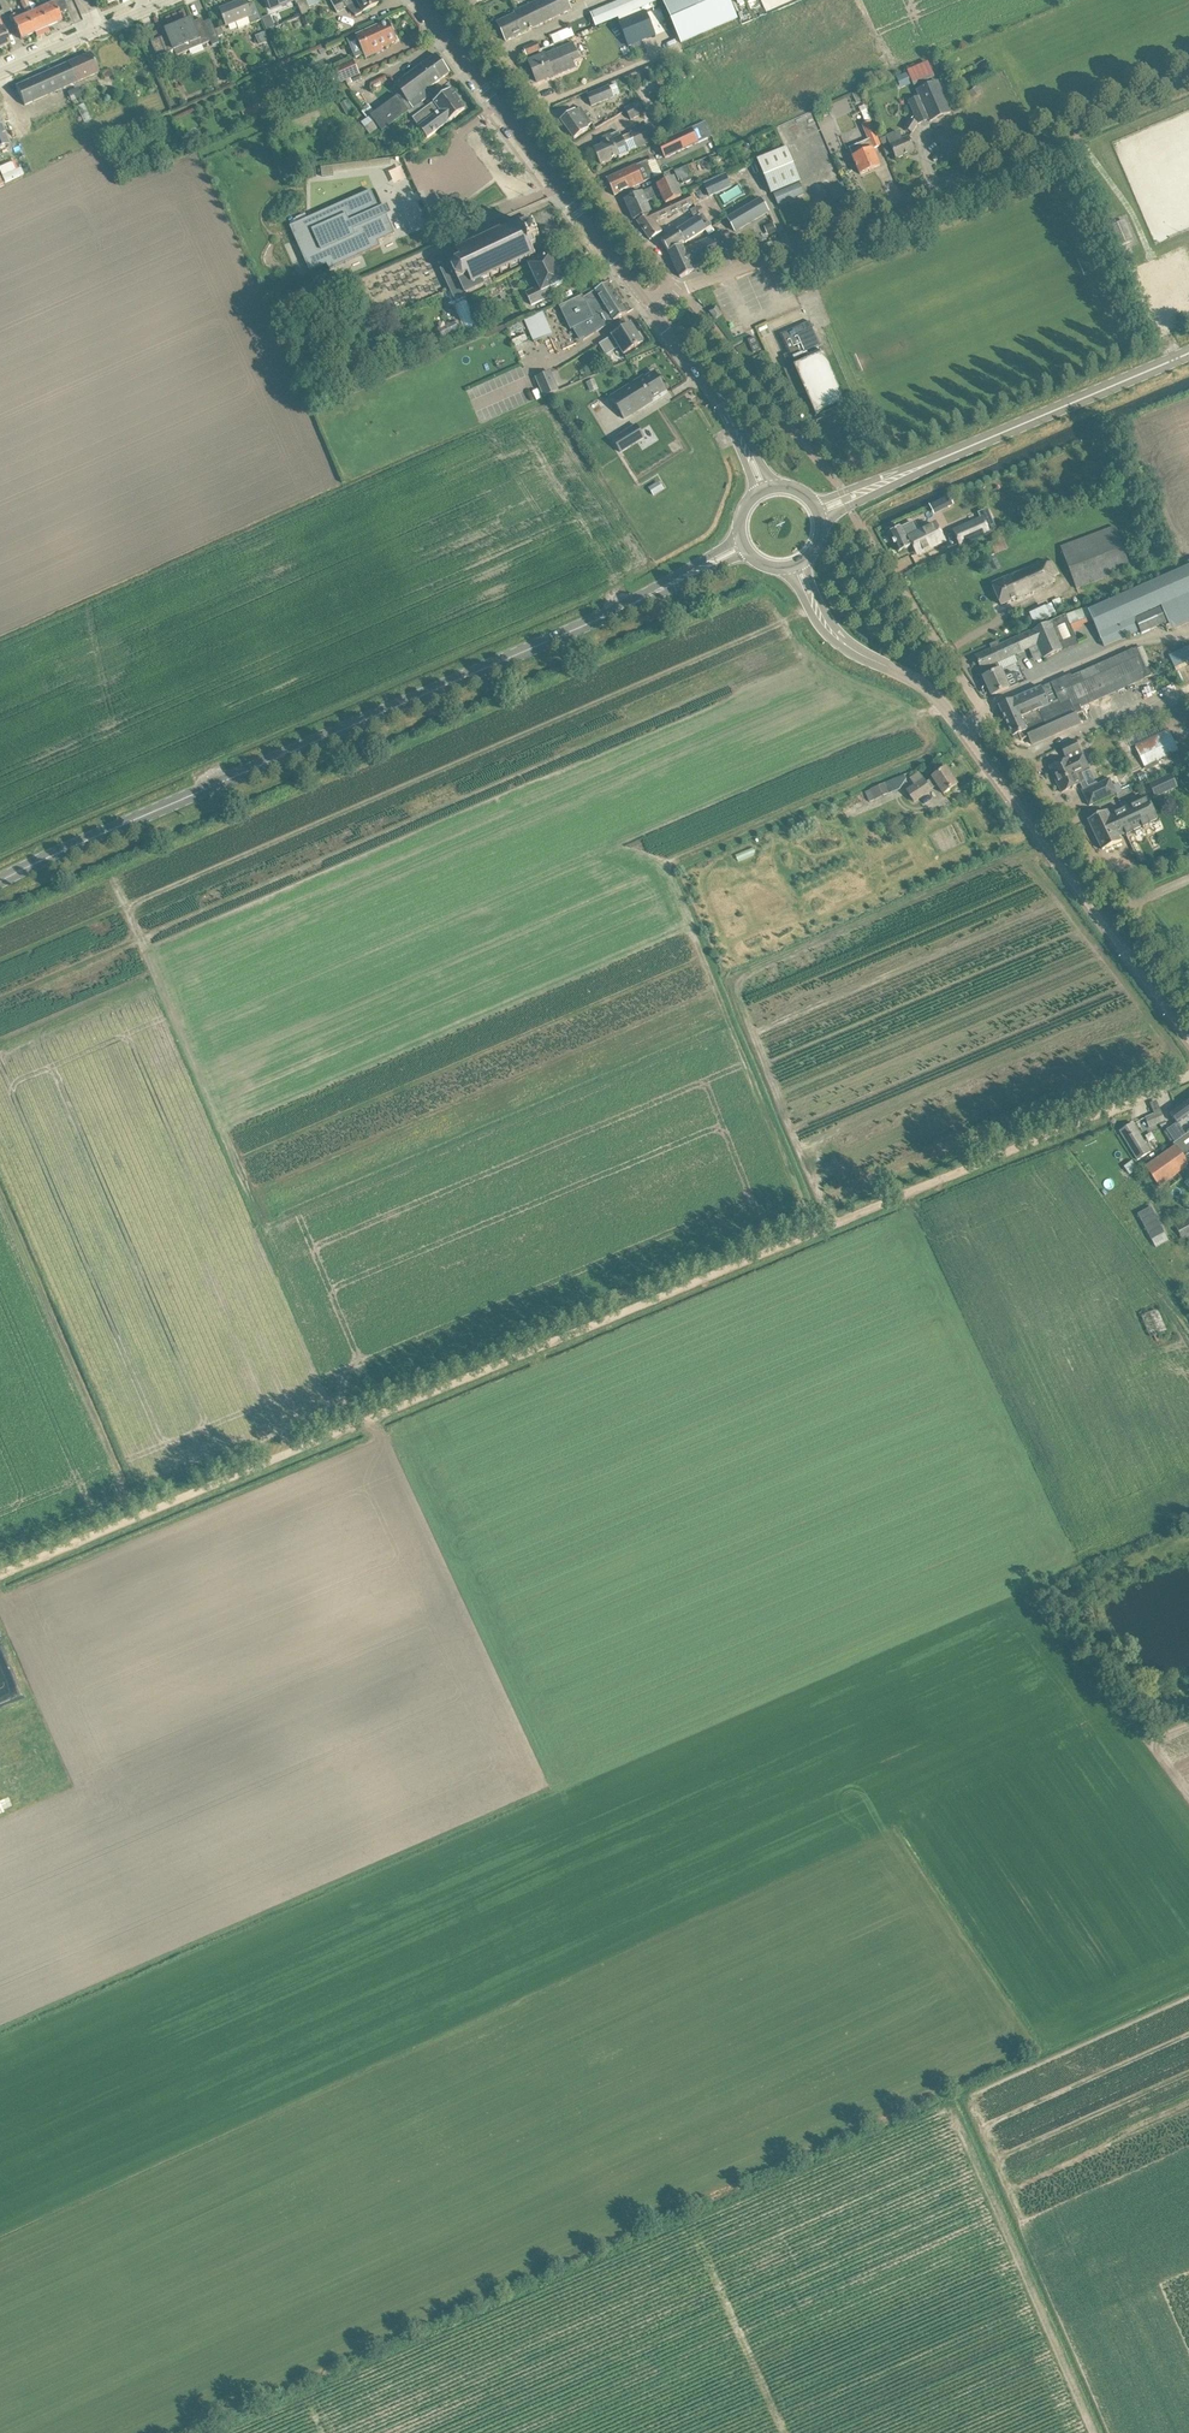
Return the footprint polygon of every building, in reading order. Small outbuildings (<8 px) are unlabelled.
[(40,9),(32,13),(26,0),(20,0),(26,15),(27,15),(34,32),(48,27),(40,9)] [(47,6),(40,9),(48,27),(62,20),(59,14),(68,10),(64,0),(47,0),(45,1),(47,6)] [(255,2),(247,5),(245,0),(243,0),(220,9),(223,18),(222,18),(223,20),(224,20),(227,25),(247,17),(251,25),(262,20),(259,13),(255,2)] [(306,0),(268,0),(271,9),(295,0),(301,16),(306,14),(311,12),(306,0)] [(377,0),(331,0),(336,12),(346,7),(350,5),(355,16),(363,12),(368,9),(379,3),(377,0)] [(571,10),(567,3),(574,0),(539,0),(514,12),(515,14),(497,23),(506,41),(571,10)] [(592,13),(597,27),(661,0),(624,0),(592,13)] [(679,41),(735,17),(727,0),(662,0),(679,41)] [(646,13),(620,24),(630,47),(656,36),(646,13)] [(34,32),(27,15),(26,15),(17,19),(15,14),(8,17),(11,23),(13,22),(20,39),(34,32)] [(301,16),(300,16),(304,26),(310,24),(306,14),(301,16)] [(219,39),(218,37),(215,30),(211,19),(204,22),(202,19),(194,22),(193,20),(166,31),(168,35),(151,42),(155,53),(157,57),(174,51),(176,56),(202,45),(212,42),(213,46),(221,43),(219,39)] [(5,32),(0,21),(0,48),(10,43),(5,32)] [(397,41),(388,21),(356,36),(356,37),(348,41),(356,58),(364,54),(366,58),(383,50),(382,48),(397,41)] [(224,34),(221,27),(215,30),(218,37),(224,34)] [(570,28),(550,36),(554,44),(573,36),(570,28)] [(273,30),(268,32),(273,44),(278,42),(273,30)] [(266,32),(255,36),(259,45),(270,40),(266,32)] [(613,45),(608,32),(590,38),(595,52),(613,45)] [(537,42),(523,48),(526,56),(540,50),(537,42)] [(576,68),(573,62),(580,59),(573,43),(528,61),(537,82),(553,76),(553,77),(576,68)] [(24,105),(98,72),(89,53),(15,86),(24,105)] [(432,86),(449,73),(436,54),(426,62),(396,85),(414,109),(422,102),(436,92),(432,86)] [(928,62),(908,70),(914,86),(935,78),(928,62)] [(361,77),(355,63),(331,74),(337,88),(361,77)] [(660,89),(686,77),(682,68),(656,80),(660,89)] [(916,90),(919,97),(908,101),(914,115),(911,119),(905,129),(912,133),(918,124),(929,119),(930,121),(951,112),(938,81),(916,90)] [(77,87),(67,92),(72,101),(82,97),(77,87)] [(612,99),(608,88),(587,96),(591,107),(612,99)] [(456,117),(465,110),(451,90),(434,103),(426,109),(422,102),(414,109),(410,112),(409,113),(428,138),(437,131),(456,117)] [(383,132),(409,113),(410,112),(398,96),(371,116),(383,132)] [(637,102),(625,108),(631,120),(644,114),(637,102)] [(84,103),(77,107),(84,123),(92,119),(84,103)] [(368,105),(364,107),(371,116),(374,113),(368,105)] [(589,125),(592,122),(581,107),(576,110),(576,109),(561,120),(574,138),(590,126),(589,125)] [(705,122),(691,128),(695,137),(709,131),(705,122)] [(880,165),(873,149),(880,145),(870,122),(862,126),(868,141),(849,150),(856,165),(855,165),(856,168),(857,167),(860,174),(880,165)] [(9,144),(0,124),(0,148),(9,144)] [(628,151),(657,139),(650,125),(622,138),(619,131),(610,135),(600,140),(602,146),(594,150),(601,164),(618,156),(619,158),(629,153),(628,151)] [(689,128),(657,144),(664,158),(696,142),(689,128)] [(914,151),(910,140),(909,139),(902,141),(899,132),(887,137),(896,159),(914,151)] [(757,160),(771,194),(801,181),(787,148),(757,160)] [(320,173),(318,164),(307,165),(308,175),(320,173)] [(617,174),(606,179),(614,196),(616,195),(625,191),(644,182),(653,177),(647,164),(638,169),(636,165),(617,174)] [(688,177),(690,176),(686,167),(674,173),(678,182),(681,181),(683,185),(690,182),(688,177)] [(20,168),(2,176),(5,182),(22,174),(20,168)] [(725,177),(703,187),(708,198),(708,199),(730,189),(725,177)] [(666,203),(681,196),(673,178),(625,200),(634,220),(653,211),(648,201),(662,195),(666,203)] [(800,183),(773,194),(778,205),(805,194),(800,183)] [(708,198),(703,187),(691,192),(697,203),(708,198)] [(382,216),(371,190),(290,226),(310,271),(327,264),(329,269),(380,246),(378,241),(395,234),(386,214),(382,216)] [(689,194),(649,213),(637,221),(650,240),(663,231),(655,222),(694,205),(689,194)] [(735,231),(769,211),(761,199),(727,219),(735,231)] [(695,208),(690,210),(693,216),(698,214),(695,208)] [(525,259),(528,266),(541,260),(540,259),(542,259),(547,257),(540,243),(539,241),(540,238),(537,238),(534,231),(535,229),(533,228),(531,225),(532,225),(528,217),(521,221),(519,220),(518,222),(514,224),(513,221),(512,222),(513,225),(505,228),(504,226),(502,226),(502,227),(495,231),(494,230),(492,231),(494,233),(486,237),(485,234),(483,235),(484,238),(476,242),(475,239),(473,240),(475,242),(467,246),(466,243),(465,244),(464,241),(445,250),(450,261),(443,264),(445,268),(442,270),(455,299),(484,285),(481,280),(490,276),(492,278),(493,277),(492,275),(500,271),(501,274),(503,273),(502,270),(509,266),(511,269),(512,268),(519,264),(520,264),(521,264),(520,261),(525,259)] [(682,245),(684,241),(685,243),(712,226),(709,222),(703,226),(698,217),(677,231),(677,230),(661,241),(668,251),(682,245)] [(773,222),(765,226),(768,234),(777,231),(773,222)] [(1121,222),(1110,227),(1118,247),(1130,242),(1121,222)] [(712,227),(706,231),(709,236),(716,232),(712,227)] [(692,267),(725,252),(717,234),(684,249),(684,250),(692,267)] [(692,267),(684,250),(684,249),(682,245),(668,251),(680,278),(694,271),(692,267)] [(564,283),(551,255),(547,257),(542,259),(540,259),(541,260),(528,266),(538,288),(526,294),(531,306),(555,295),(552,288),(564,283)] [(620,302),(608,283),(595,291),(583,298),(582,296),(559,307),(570,329),(572,328),(575,334),(578,332),(582,340),(617,319),(627,313),(623,306),(627,304),(624,299),(620,302)] [(557,307),(548,311),(551,319),(560,316),(557,307)] [(722,314),(716,307),(709,312),(715,319),(722,314)] [(535,316),(530,318),(536,332),(540,341),(553,335),(543,312),(535,316)] [(846,403),(824,353),(816,356),(813,350),(821,346),(810,321),(780,334),(788,353),(784,355),(789,368),(784,370),(796,396),(805,391),(816,416),(846,403)] [(519,323),(507,329),(509,336),(523,331),(519,323)] [(458,331),(454,324),(446,328),(450,336),(458,331)] [(637,334),(631,324),(599,344),(605,353),(614,348),(615,350),(619,347),(624,355),(634,348),(635,349),(638,347),(637,346),(643,343),(641,341),(643,339),(640,333),(637,334)] [(761,349),(755,337),(748,340),(753,353),(761,349)] [(544,396),(558,390),(550,372),(536,378),(544,396)] [(666,390),(654,372),(640,381),(639,380),(610,397),(624,419),(652,401),(651,399),(666,390)] [(595,379),(586,382),(590,392),(599,388),(595,379)] [(636,425),(612,440),(620,452),(644,437),(636,425)] [(1089,483),(1081,486),(1084,494),(1092,490),(1089,483)] [(945,508),(953,504),(949,496),(949,495),(940,500),(941,500),(945,508)] [(984,513),(958,526),(965,539),(999,522),(989,503),(981,507),(984,513)] [(900,527),(889,533),(889,534),(898,551),(898,552),(898,553),(910,547),(910,546),(913,545),(918,553),(943,541),(935,525),(917,533),(911,522),(901,527),(900,527)] [(1130,569),(1114,527),(1061,547),(1077,589),(1130,569)] [(991,541),(994,553),(1007,549),(1004,537),(991,541)] [(994,555),(991,547),(979,551),(983,560),(994,555)] [(1003,579),(992,584),(1001,605),(1012,600),(1054,582),(1054,580),(1047,564),(1045,560),(1026,569),(1003,579)] [(1088,611),(1098,633),(1104,646),(1140,630),(1141,634),(1169,621),(1163,609),(1139,619),(1138,618),(1165,606),(1175,630),(1188,624),(1188,567),(1088,611)] [(1034,623),(1055,613),(1051,604),(1034,612),(1029,614),(1034,623)] [(1066,615),(1031,631),(1037,644),(1043,658),(1078,643),(1066,615)] [(982,670),(983,669),(997,663),(1037,644),(1031,631),(1000,645),(998,641),(989,645),(991,649),(975,656),(982,670)] [(1169,655),(1176,670),(1177,671),(1188,666),(1188,646),(1169,655)] [(1080,707),(1151,677),(1138,647),(1071,677),(1070,675),(1052,683),(999,706),(1012,736),(1018,734),(1021,740),(1028,737),(1032,744),(1053,735),(1053,734),(1044,738),(1041,731),(1042,731),(1042,730),(1082,712),(1080,707)] [(1013,672),(1004,676),(1000,669),(998,670),(996,667),(999,666),(997,663),(983,669),(986,676),(983,677),(992,696),(1019,684),(1013,672)] [(1169,731),(1135,747),(1144,766),(1178,750),(1169,731)] [(1088,767),(1076,740),(1060,747),(1065,756),(1066,755),(1068,759),(1050,767),(1061,792),(1068,789),(1072,790),(1074,786),(1080,783),(1076,773),(1088,767)] [(937,784),(940,788),(944,794),(957,785),(946,768),(932,777),(933,778),(926,782),(924,779),(907,791),(915,802),(932,791),(930,788),(937,784)] [(1145,772),(1138,775),(1141,782),(1148,779),(1145,772)] [(905,775),(871,790),(875,799),(883,795),(883,796),(900,789),(907,779),(905,775)] [(1170,775),(1150,784),(1156,797),(1176,788),(1170,775)] [(1110,779),(1082,791),(1089,806),(1116,793),(1110,779)] [(1148,798),(1109,815),(1119,836),(1157,819),(1148,798)] [(1119,836),(1109,815),(1107,811),(1088,820),(1102,850),(1121,841),(1119,836)] [(1170,1113),(1177,1123),(1177,1122),(1178,1124),(1188,1116),(1188,1099),(1184,1103),(1183,1102),(1181,1102),(1176,1105),(1176,1107),(1177,1108),(1170,1113)] [(1166,1123),(1161,1111),(1145,1118),(1149,1127),(1159,1123),(1160,1126),(1166,1123)] [(1185,1134),(1178,1124),(1177,1122),(1177,1123),(1166,1130),(1174,1142),(1185,1134)] [(1151,1151),(1139,1133),(1133,1123),(1120,1131),(1138,1160),(1151,1151)] [(1152,1131),(1144,1135),(1148,1142),(1156,1139),(1152,1131)] [(1145,1167),(1159,1187),(1188,1166),(1183,1158),(1188,1153),(1188,1132),(1173,1143),(1175,1146),(1145,1167)] [(1131,1162),(1124,1167),(1129,1174),(1136,1169),(1131,1162)] [(1151,1207),(1138,1214),(1151,1240),(1165,1233),(1151,1207)] [(1175,1223),(1183,1239),(1188,1236),(1188,1216),(1175,1223)] [(1158,1309),(1140,1317),(1149,1338),(1167,1330),(1158,1309)]
